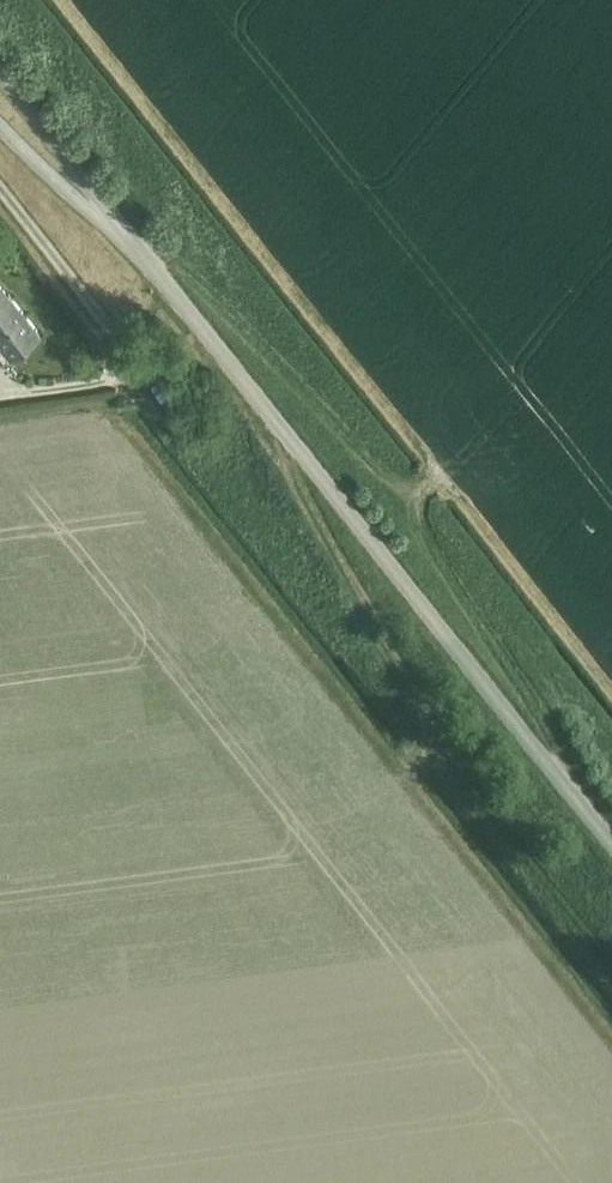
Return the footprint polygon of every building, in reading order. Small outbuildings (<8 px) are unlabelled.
[(8,295),(0,285),(0,347),(9,358),(39,334),(8,295)]
